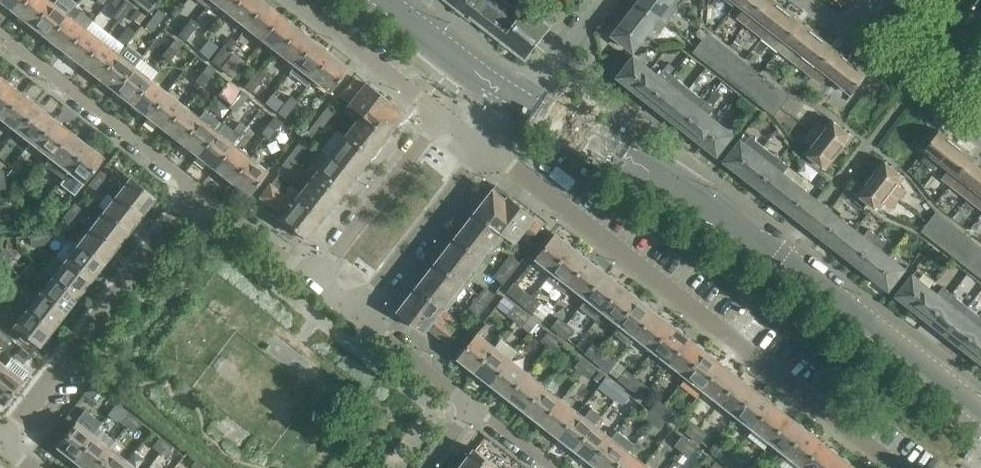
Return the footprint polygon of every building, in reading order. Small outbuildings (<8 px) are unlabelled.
[(24,0),(0,0),(15,12),(24,0)] [(52,4),(47,0),(24,0),(15,12),(32,25),(43,11),(46,13),(52,4)] [(133,5),(127,0),(126,0),(119,8),(126,13),(133,5)] [(238,0),(216,0),(215,1),(228,12),(238,0)] [(263,2),(260,0),(238,0),(228,12),(248,27),(254,19),(252,16),(263,2)] [(458,7),(457,8),(459,9),(462,6),(466,9),(464,10),(466,11),(478,20),(493,0),(449,0),(458,7)] [(550,26),(545,22),(543,21),(525,7),(525,8),(527,9),(524,13),(520,10),(518,12),(502,0),(493,0),(478,20),(523,56),(524,55),(527,57),(528,57),(529,57),(530,57),(530,56),(531,56),(531,55),(531,54),(532,54),(531,53),(531,52),(530,51),(550,26)] [(671,0),(641,0),(640,2),(668,24),(680,7),(671,0)] [(766,0),(739,0),(736,4),(744,10),(738,17),(747,24),(766,0)] [(785,9),(773,0),(766,0),(747,24),(763,37),(785,9)] [(262,38),(280,15),(263,2),(252,16),(254,19),(248,27),(262,38)] [(668,24),(640,2),(627,18),(647,34),(653,27),(661,33),(668,24)] [(48,38),(66,15),(52,4),(46,13),(43,11),(32,25),(48,38)] [(120,21),(126,13),(119,8),(113,16),(120,21)] [(780,50),(802,22),(785,9),(763,37),(780,50)] [(79,39),(85,30),(66,15),(48,38),(65,51),(76,36),(79,39)] [(285,42),(296,28),(280,15),(262,38),(281,53),(288,44),(285,42)] [(634,51),(647,34),(627,18),(614,35),(634,51)] [(192,32),(198,24),(191,19),(185,27),(192,32)] [(796,63),(818,35),(802,22),(780,50),(796,63)] [(185,40),(192,32),(185,27),(178,35),(185,40)] [(295,64),(313,41),(296,28),(285,42),(288,44),(281,53),(295,64)] [(81,64),(99,41),(85,30),(79,39),(76,36),(65,51),(81,64)] [(707,47),(714,38),(708,33),(701,42),(707,47)] [(813,76),(834,48),(818,35),(796,63),(813,76)] [(176,52),(182,44),(176,38),(169,47),(176,52)] [(713,52),(721,43),(714,38),(707,47),(713,52)] [(112,64),(118,56),(99,41),(81,64),(98,77),(109,62),(112,64)] [(318,68),(329,54),(313,41),(295,64),(314,79),(320,70),(318,68)] [(700,57),(707,47),(701,42),(693,52),(700,57)] [(720,57),(727,47),(721,43),(713,52),(720,57)] [(225,58),(231,50),(224,44),(218,53),(225,58)] [(170,60),(176,52),(169,47),(163,55),(170,60)] [(706,61),(713,52),(707,47),(700,57),(706,61)] [(726,62),(733,52),(727,47),(720,57),(726,62)] [(835,81),(851,61),(834,48),(813,76),(822,83),(827,75),(835,81)] [(712,66),(720,57),(713,52),(706,61),(712,66)] [(732,67),(740,57),(733,52),(726,62),(732,67)] [(218,66),(225,58),(218,53),(211,61),(218,66)] [(328,90),(347,68),(329,54),(318,68),(320,70),(314,79),(328,90)] [(114,89),(132,67),(118,56),(112,64),(109,62),(98,77),(114,89)] [(636,90),(652,70),(635,56),(619,77),(636,90)] [(719,71),(726,62),(720,57),(712,66),(719,71)] [(739,72),(746,62),(740,57),(732,67),(739,72)] [(852,94),(868,74),(851,61),(835,81),(852,94)] [(725,76),(732,67),(726,62),(719,71),(725,76)] [(745,77),(752,67),(746,62),(739,72),(745,77)] [(209,78),(216,70),(209,64),(202,73),(209,78)] [(145,90),(152,82),(132,67),(114,89),(131,102),(142,88),(145,90)] [(731,81),(739,72),(732,67),(725,76),(731,81)] [(751,82),(759,72),(752,67),(745,77),(751,82)] [(652,103),(674,75),(665,68),(659,75),(652,70),(636,90),(652,103)] [(258,84),(264,76),(257,70),(251,78),(258,84)] [(737,86),(745,77),(739,72),(731,81),(737,86)] [(757,87),(765,77),(759,72),(751,82),(757,87)] [(203,86),(209,78),(202,73),(196,81),(203,86)] [(668,116),(690,88),(674,75),(652,103),(668,116)] [(404,112),(366,82),(364,85),(354,77),(341,94),(351,102),(348,105),(361,114),(387,134),(404,112)] [(744,91),(751,82),(745,77),(737,86),(744,91)] [(764,91),(771,82),(765,77),(757,87),(764,91)] [(251,92),(258,84),(251,78),(244,87),(251,92)] [(20,94),(4,81),(0,85),(0,116),(4,120),(12,109),(10,107),(20,94)] [(148,115),(165,93),(152,82),(145,90),(142,88),(131,102),(148,115)] [(750,96),(757,87),(751,82),(744,91),(750,96)] [(770,96),(777,87),(771,82),(764,91),(770,96)] [(756,101),(764,91),(757,87),(750,96),(756,101)] [(776,101),(784,92),(777,87),(770,96),(776,101)] [(685,129),(707,101),(690,88),(668,116),(685,129)] [(242,104),(249,95),(242,90),(235,99),(242,104)] [(763,106),(770,96),(764,91),(756,101),(763,106)] [(783,106),(790,97),(784,92),(776,101),(783,106)] [(178,116),(185,108),(165,93),(148,115),(164,128),(175,114),(178,116)] [(18,130),(36,106),(20,94),(10,107),(12,109),(4,120),(18,130)] [(291,110),(297,101),(290,96),(284,104),(291,110)] [(769,111),(776,101),(770,96),(763,106),(769,111)] [(236,112),(242,104),(235,99),(229,107),(236,112)] [(701,141),(717,121),(710,115),(716,108),(707,101),(685,129),(701,141)] [(775,116),(782,107),(783,106),(776,101),(769,111),(775,116)] [(284,118),(291,110),(284,104),(277,113),(284,118)] [(43,132),(53,119),(36,106),(18,130),(31,141),(40,130),(43,132)] [(181,141),(198,119),(185,108),(178,116),(175,114),(164,128),(181,141)] [(323,126),(333,113),(326,108),(316,120),(323,126)] [(370,154),(387,134),(361,114),(345,135),(370,154)] [(275,130),(282,121),(275,116),(268,125),(275,130)] [(50,156),(69,132),(53,119),(43,132),(40,130),(31,141),(50,156)] [(211,142),(218,134),(198,119),(181,141),(197,154),(208,140),(211,142)] [(839,152),(852,136),(832,119),(826,127),(818,121),(812,130),(839,152)] [(313,138),(323,126),(316,120),(306,133),(313,138)] [(718,155),(734,134),(717,121),(701,141),(718,155)] [(269,138),(275,130),(268,125),(262,133),(269,138)] [(839,152),(812,130),(805,139),(812,145),(806,153),(820,163),(826,169),(839,152)] [(941,164),(957,144),(940,131),(924,151),(941,164)] [(75,158),(85,145),(69,132),(50,156),(70,171),(78,160),(75,158)] [(214,167),(231,144),(218,134),(211,142),(208,140),(197,154),(214,167)] [(354,175),(370,154),(345,135),(329,156),(354,175)] [(742,174),(764,146),(750,135),(745,142),(742,140),(726,161),(742,174)] [(299,157),(308,144),(302,139),(292,152),(299,157)] [(244,168),(251,160),(231,144),(214,167),(230,180),(241,166),(244,168)] [(952,185),(973,157),(957,144),(941,164),(949,170),(943,178),(952,185)] [(84,182),(103,158),(98,154),(97,152),(92,148),(89,148),(85,145),(75,158),(78,160),(70,171),(84,182)] [(759,187),(781,159),(764,146),(742,174),(759,187)] [(289,170),(299,157),(292,152),(282,165),(289,170)] [(322,217),(354,175),(329,156),(297,197),(322,217)] [(980,181),(980,163),(973,157),(952,185),(968,197),(980,181)] [(775,199),(791,179),(784,173),(789,166),(781,159),(759,187),(775,199)] [(248,194),(266,171),(251,160),(244,168),(241,166),(230,180),(248,194)] [(898,184),(904,176),(884,160),(871,177),(899,199),(906,190),(898,184)] [(104,184),(109,178),(100,171),(95,178),(104,184)] [(899,199),(871,177),(858,194),(879,210),(885,202),(892,207),(899,199)] [(98,191),(104,184),(95,178),(90,184),(98,191)] [(154,196),(130,178),(115,198),(126,206),(128,203),(141,214),(146,207),(148,207),(152,202),(152,200),(154,196)] [(823,204),(818,200),(791,179),(775,199),(806,224),(840,251),(856,230),(823,204)] [(968,197),(980,207),(980,181),(968,197)] [(322,217),(297,197),(292,203),(270,185),(261,197),(284,214),(280,219),(305,238),(322,217)] [(536,216),(498,186),(478,212),(503,231),(503,232),(515,242),(521,235),(530,242),(545,224),(535,216),(536,216)] [(128,230),(141,214),(128,203),(126,206),(115,198),(104,211),(128,230)] [(78,217),(83,211),(75,204),(69,211),(78,217)] [(8,208),(0,208),(0,217),(9,216),(8,208)] [(73,224),(78,217),(69,211),(64,217),(73,224)] [(128,230),(104,211),(94,225),(104,233),(102,236),(115,246),(128,230)] [(484,256),(503,232),(503,231),(478,212),(459,236),(484,256)] [(935,226),(942,217),(936,212),(929,221),(935,226)] [(9,216),(0,217),(0,226),(10,225),(9,216)] [(941,231),(949,222),(942,217),(935,226),(941,231)] [(928,236),(935,226),(929,221),(921,231),(928,236)] [(948,236),(955,227),(949,222),(941,231),(948,236)] [(115,246),(102,236),(104,233),(94,225),(79,244),(103,262),(115,246)] [(934,240),(941,231),(935,226),(928,236),(934,240)] [(954,241),(961,231),(955,227),(948,236),(954,241)] [(857,263),(878,236),(870,229),(864,236),(856,230),(840,251),(857,263)] [(940,245),(948,236),(941,231),(934,240),(940,245)] [(960,246),(968,236),(961,231),(954,241),(960,246)] [(49,243),(48,232),(40,233),(41,244),(49,243)] [(41,244),(40,233),(31,234),(32,245),(41,244)] [(555,271),(573,247),(571,246),(571,243),(565,239),(563,239),(556,234),(537,257),(555,271)] [(464,281),(484,256),(459,236),(439,262),(464,281)] [(873,276),(889,256),(882,250),(887,243),(878,236),(857,263),(873,276)] [(946,250),(954,241),(948,236),(940,245),(946,250)] [(966,251),(974,241),(968,236),(960,246),(966,251)] [(953,255),(960,246),(954,241),(946,250),(953,255)] [(973,256),(980,246),(974,241),(966,251),(973,256)] [(103,262),(79,244),(64,263),(74,271),(76,269),(90,279),(103,262)] [(959,260),(966,251),(960,246),(953,255),(959,260)] [(980,258),(980,247),(980,246),(973,256),(979,261),(980,258)] [(571,284),(590,260),(583,255),(583,253),(578,248),(575,249),(573,247),(555,271),(571,284)] [(965,265),(973,256),(966,251),(959,260),(965,265)] [(11,259),(2,252),(0,255),(0,262),(5,266),(11,259)] [(515,269),(520,263),(511,256),(506,263),(515,269)] [(890,289),(906,269),(889,256),(873,276),(890,289)] [(972,270),(979,261),(973,256),(965,265),(972,270)] [(588,297),(607,273),(605,272),(604,269),(599,265),(596,265),(590,260),(571,284),(588,297)] [(980,271),(980,262),(979,261),(972,270),(978,275),(980,271)] [(444,306),(464,281),(439,262),(419,287),(444,306)] [(77,295),(90,279),(76,269),(74,271),(64,263),(53,277),(77,295)] [(515,269),(506,263),(501,269),(509,276),(515,269)] [(504,283),(509,276),(501,269),(496,276),(504,283)] [(605,310),(623,286),(617,281),(617,279),(611,274),(609,275),(607,273),(588,297),(605,310)] [(914,308),(930,288),(913,275),(897,295),(914,308)] [(77,295),(53,277),(42,290),(53,299),(51,302),(64,312),(77,295)] [(621,323),(640,299),(638,298),(638,295),(632,291),(630,291),(623,286),(605,310),(621,323)] [(931,321),(952,293),(943,286),(938,294),(930,288),(914,308),(931,321)] [(437,316),(444,306),(419,287),(399,312),(424,332),(428,327),(450,345),(459,333),(437,316)] [(490,302),(495,295),(486,288),(481,295),(490,302)] [(64,312),(51,302),(53,299),(42,290),(27,310),(51,328),(64,312)] [(527,306),(533,298),(527,292),(520,301),(527,306)] [(947,334),(969,306),(952,293),(931,321),(947,334)] [(490,302),(481,295),(476,301),(484,308),(490,302)] [(534,312),(540,303),(533,298),(527,306),(534,312)] [(638,336),(657,312),(650,307),(650,305),(644,300),(642,301),(640,299),(621,323),(638,336)] [(479,315),(484,308),(476,301),(470,308),(479,315)] [(516,320),(523,311),(516,306),(510,314),(516,320)] [(980,325),(980,316),(969,306),(947,334),(964,347),(980,325)] [(51,328),(27,310),(11,331),(26,343),(29,339),(38,345),(42,340),(44,340),(49,334),(48,332),(51,328)] [(523,325),(530,316),(523,311),(516,320),(523,325)] [(655,349),(673,325),(671,324),(671,321),(665,317),(663,318),(657,312),(638,336),(655,349)] [(560,332),(567,324),(560,318),(553,327),(560,332)] [(567,338),(574,329),(567,324),(560,332),(567,338)] [(672,362),(690,338),(683,333),(684,331),(678,327),(676,327),(673,325),(655,349),(672,362)] [(980,359),(980,325),(964,347),(980,360),(980,359)] [(550,346),(556,337),(550,332),(543,340),(550,346)] [(10,338),(4,333),(0,338),(0,344),(4,347),(10,338)] [(477,371),(496,347),(478,333),(460,357),(467,363),(467,365),(473,369),(475,369),(477,371)] [(557,351),(563,342),(556,337),(550,346),(557,351)] [(688,375),(707,352),(705,350),(705,348),(699,343),(697,344),(690,338),(672,362),(688,375)] [(594,358),(600,350),(594,345),(587,353),(594,358)] [(494,384),(512,360),(496,347),(477,371),(479,372),(479,375),(485,379),(487,378),(494,384)] [(600,364),(607,355),(600,350),(594,358),(600,364)] [(705,388),(723,365),(717,359),(717,357),(711,353),(709,353),(707,352),(688,375),(705,388)] [(583,372),(590,363),(583,358),(576,367),(583,372)] [(511,397),(529,373),(512,360),(494,384),(500,389),(500,391),(506,395),(508,395),(511,397)] [(590,377),(597,369),(590,363),(583,372),(590,377)] [(722,401),(740,378),(738,376),(738,374),(732,369),(730,370),(723,365),(705,388),(722,401)] [(22,380),(4,366),(0,372),(0,401),(3,404),(22,380)] [(627,385),(634,376),(627,371),(620,379),(627,385)] [(527,410),(546,386),(529,373),(511,397),(513,398),(513,401),(518,405),(521,405),(527,410)] [(634,390),(641,381),(634,376),(627,385),(634,390)] [(738,414),(757,391),(750,386),(750,383),(745,379),(742,379),(740,378),(722,401),(738,414)] [(617,398),(623,389),(617,384),(610,393),(617,398)] [(544,423),(562,399),(546,386),(527,410),(534,415),(534,417),(539,422),(542,421),(544,423)] [(623,403),(630,395),(623,389),(617,398),(623,403)] [(100,404),(107,395),(100,390),(93,399),(100,404)] [(755,427),(774,404),(772,402),(771,400),(766,395),(763,396),(757,391),(738,414),(755,427)] [(560,436),(579,412),(562,399),(544,423),(546,424),(546,427),(552,431),(554,431),(560,436)] [(660,414),(666,406),(659,400),(653,409),(660,414)] [(772,440),(790,417),(784,412),(784,409),(778,405),(776,405),(774,404),(755,427),(772,440)] [(666,419),(673,411),(666,406),(660,414),(666,419)] [(653,422),(660,414),(653,409),(646,417),(653,422)] [(127,425),(134,416),(127,411),(120,420),(127,425)] [(577,449),(596,425),(579,412),(560,436),(567,441),(567,443),(573,448),(575,447),(577,449)] [(660,427),(666,419),(660,414),(653,422),(660,427)] [(134,430),(141,422),(134,416),(127,425),(134,430)] [(788,454),(807,430),(805,428),(805,426),(799,421),(797,422),(790,417),(772,440),(788,454)] [(74,459),(93,435),(75,422),(57,445),(64,451),(64,453),(70,458),(72,457),(74,459)] [(694,437),(700,428),(694,423),(687,432),(694,437)] [(594,462),(612,438),(596,425),(577,449),(579,451),(579,453),(585,457),(587,457),(594,462)] [(700,442),(707,434),(700,428),(694,437),(700,442)] [(805,467),(824,443),(817,438),(817,435),(811,431),(809,432),(807,430),(788,454),(805,467)] [(109,448),(93,435),(74,459),(86,467),(94,467),(109,448)] [(683,450),(690,441),(683,436),(677,445),(683,450)] [(161,451),(167,443),(160,437),(154,446),(161,451)] [(629,451),(612,438),(594,462),(600,467),(616,467),(629,451)] [(690,455),(697,447),(690,441),(683,450),(690,455)] [(167,457),(174,448),(167,443),(161,451),(167,457)] [(840,456),(838,454),(838,452),(832,447),(830,448),(824,443),(805,467),(807,467),(831,467),(840,456)] [(126,461),(109,448),(94,467),(121,467),(126,461)] [(500,467),(476,449),(471,456),(468,456),(465,461),(464,462),(464,464),(463,466),(466,467),(500,467)] [(727,463),(734,455),(727,449),(720,458),(727,463)] [(646,464),(629,451),(616,467),(643,467),(646,464)] [(741,460),(734,455),(727,463),(733,467),(734,467),(741,460)] [(850,464),(851,462),(845,457),(843,458),(840,456),(831,467),(856,467),(850,464)] [(206,463),(199,457),(193,466),(195,467),(202,467),(206,463)]
